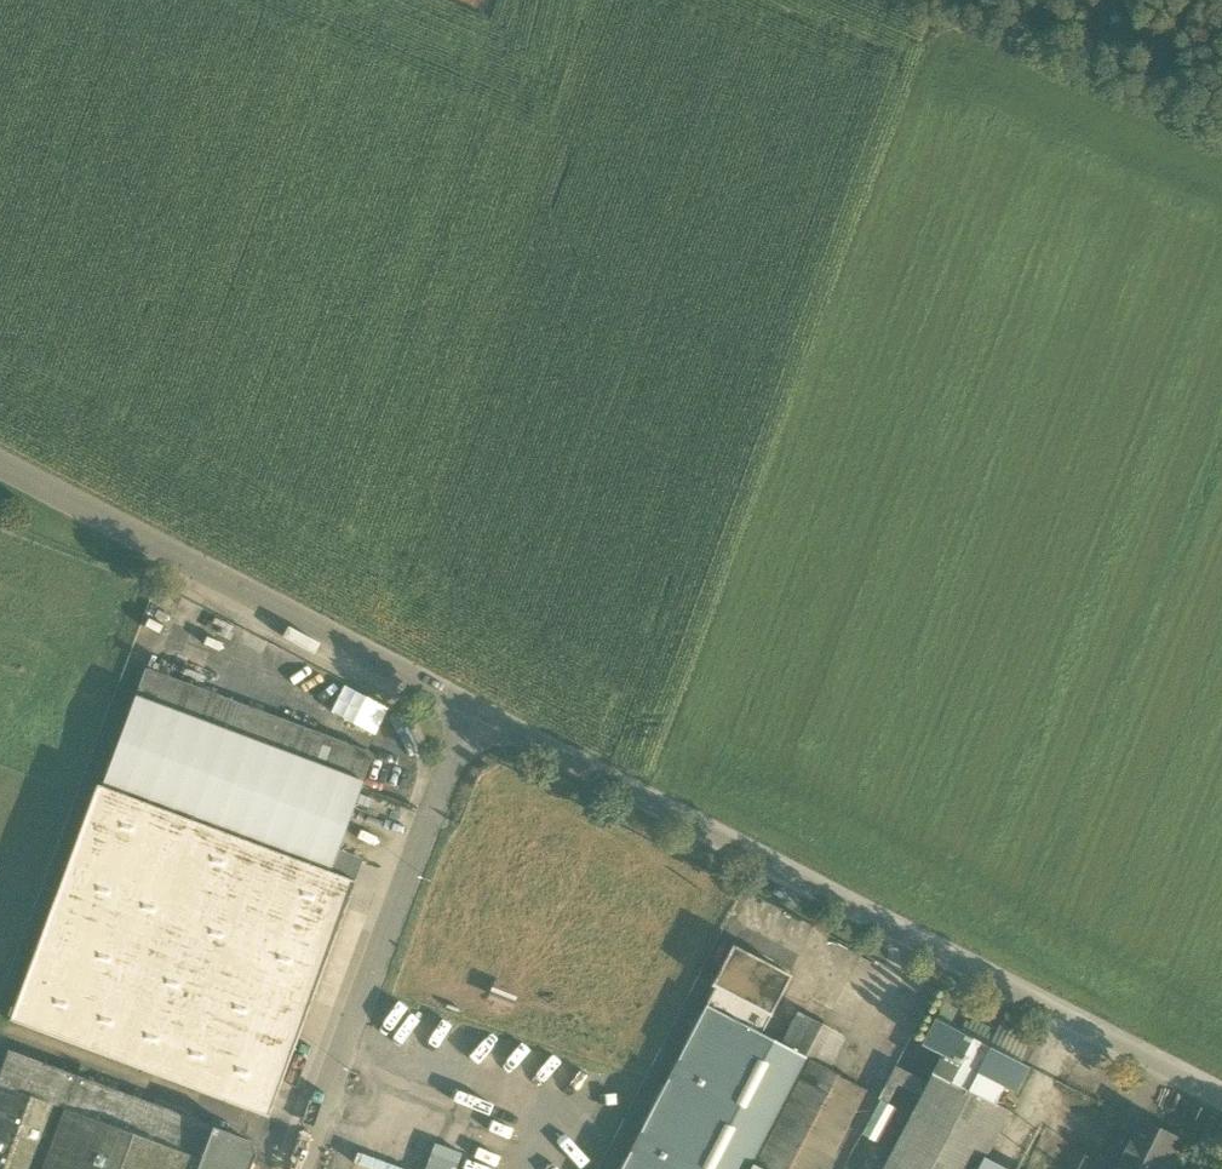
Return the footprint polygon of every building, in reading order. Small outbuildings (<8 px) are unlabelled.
[(145,669),(101,787),(329,872),(338,850),(374,754),(145,669)] [(353,881),(329,872),(101,787),(97,785),(8,1021),(267,1117),(355,882),(353,881)] [(338,850),(329,872),(353,881),(361,859),(338,850)] [(711,985),(716,987),(728,994),(729,992),(771,1014),(791,975),(732,944),(711,985)] [(869,1090),(826,1067),(783,1045),(761,1033),(771,1014),(729,992),(728,994),(716,987),(621,1168),(827,1168),(869,1090)] [(952,1025),(960,1009),(946,1001),(938,1018),(952,1025)] [(799,1015),(783,1045),(826,1067),(841,1037),(799,1015)] [(944,1054),(934,1072),(997,1104),(998,1103),(1006,1087),(1018,1094),(1032,1067),(1019,1061),(1020,1060),(990,1045),(962,1030),(958,1028),(952,1025),(938,1018),(924,1044),(944,1054)] [(968,1020),(962,1030),(990,1045),(996,1035),(968,1020)] [(990,1045),(1020,1060),(1031,1039),(1001,1024),(996,1035),(990,1045)] [(212,1127),(7,1051),(0,1070),(0,1168),(196,1168),(212,1127)] [(890,1079),(922,1095),(929,1082),(897,1066),(890,1079)] [(988,1157),(1013,1111),(998,1103),(997,1104),(934,1072),(929,1082),(922,1095),(884,1168),(982,1168),(988,1157)] [(882,1100),(862,1134),(878,1143),(898,1109),(882,1100)] [(1177,1162),(1168,1158),(1177,1141),(1144,1125),(1136,1139),(1125,1161),(1121,1168),(1174,1168),(1177,1162)] [(212,1127),(196,1168),(248,1168),(254,1153),(249,1141),(212,1127)] [(1125,1161),(1136,1139),(1131,1137),(1120,1159),(1125,1161)] [(459,1151),(433,1141),(421,1168),(452,1168),(459,1151)] [(352,1163),(375,1168),(394,1168),(395,1164),(354,1153),(352,1163)] [(988,1157),(982,1168),(1010,1168),(988,1157)]
